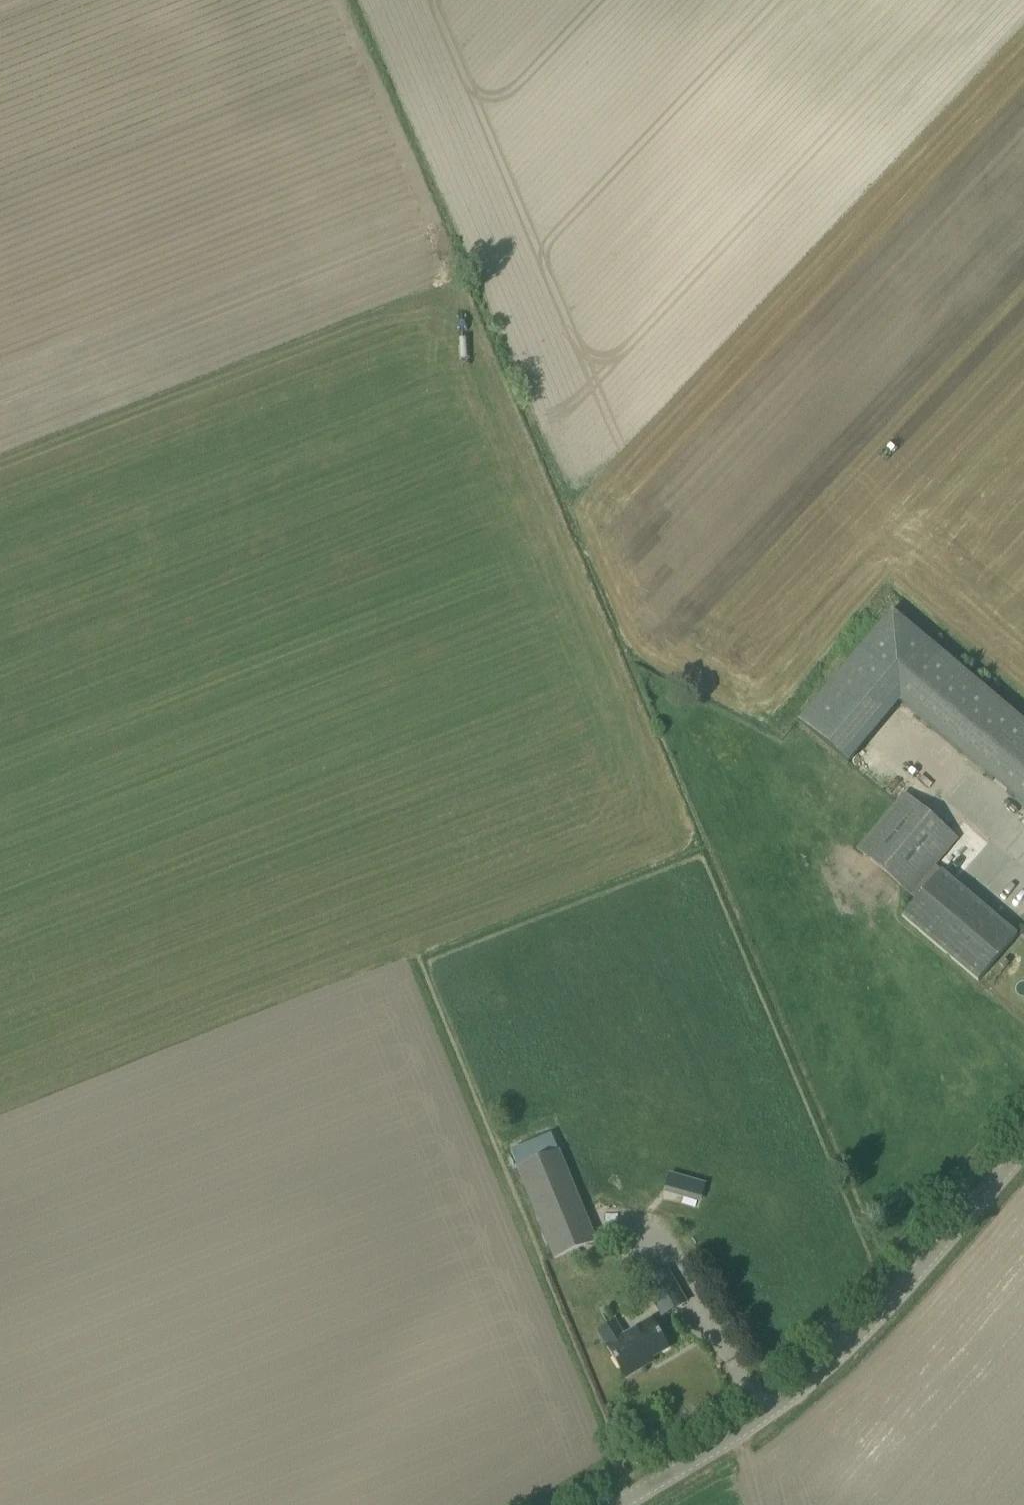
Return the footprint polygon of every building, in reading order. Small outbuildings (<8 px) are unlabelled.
[(798,721),(849,763),(900,702),(1023,807),(1023,721),(892,610),(798,721)] [(916,900),(902,916),(978,980),(1017,934),(956,882),(936,866),(958,839),(904,793),(856,849),(916,900)] [(554,1259),(597,1241),(560,1150),(516,1169),(554,1259)] [(706,1183),(669,1173),(664,1192),(701,1202),(706,1183)] [(665,1267),(643,1280),(663,1316),(685,1302),(665,1267)] [(651,1357),(668,1348),(652,1320),(623,1337),(615,1322),(600,1331),(608,1345),(607,1346),(625,1377),(653,1361),(651,1357)]
